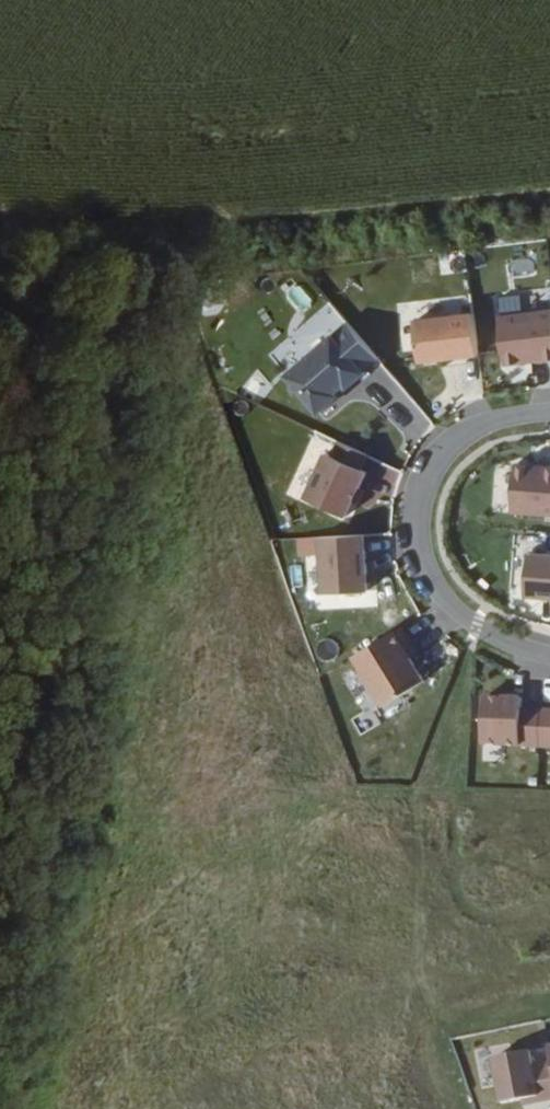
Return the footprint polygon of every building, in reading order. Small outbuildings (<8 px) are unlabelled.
[(267,359),(319,416),(380,360),(328,303),(267,359)] [(494,310),(495,361),(549,360),(549,308),(494,310)] [(407,314),(409,359),(475,356),(473,311),(407,314)] [(253,370),(239,392),(259,405),(273,382),(253,370)] [(374,401),(414,440),(434,420),(393,381),(374,401)] [(321,438),(298,500),(342,516),(365,454),(321,438)] [(533,462),(549,464),(549,445),(534,444),(533,462)] [(549,515),(549,464),(504,465),(505,516),(549,515)] [(314,532),(312,590),(365,592),(367,534),(314,532)] [(549,596),(549,552),(519,551),(517,595),(549,596)] [(372,705),(420,683),(394,627),(346,649),(372,705)] [(545,747),(545,762),(549,762),(549,710),(518,709),(518,694),(474,694),(473,746),(545,747)] [(549,1096),(549,1043),(534,1046),(483,1056),(494,1107),(549,1096)]
